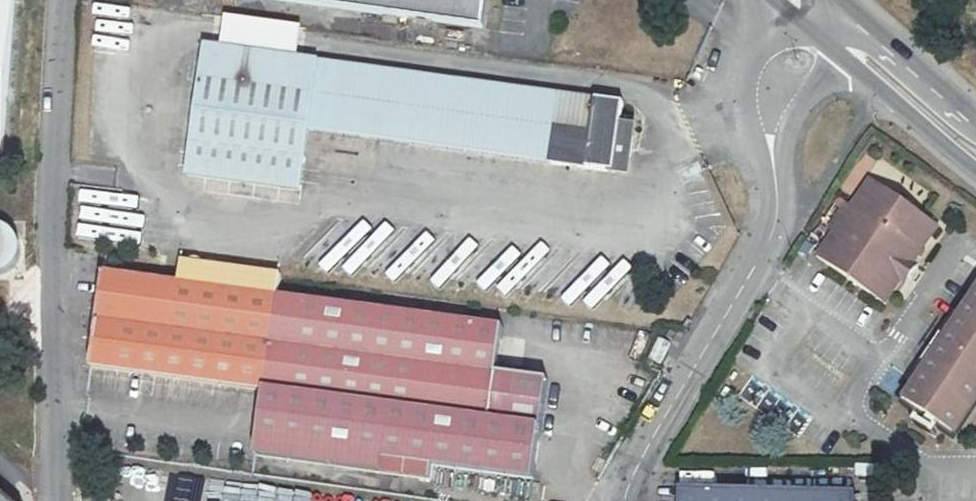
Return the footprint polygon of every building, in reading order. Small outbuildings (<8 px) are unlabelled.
[(7,151),(20,0),(0,0),(0,150),(7,151)] [(486,35),(492,0),(268,0),(486,35)] [(326,143),(337,71),(225,55),(207,186),(317,202),(326,143)] [(337,71),(326,143),(605,183),(616,111),(337,71)] [(642,115),(616,111),(605,183),(632,188),(642,115)] [(862,219),(882,190),(867,179),(846,208),(862,219)] [(862,219),(846,208),(810,260),(879,308),(936,227),(882,190),(862,219)] [(123,239),(161,245),(168,201),(130,195),(123,239)] [(9,219),(0,220),(0,266),(14,265),(9,219)] [(276,399),(289,307),(118,281),(104,370),(276,399)] [(975,414),(975,296),(907,404),(960,438),(975,414)] [(515,340),(289,307),(276,399),(271,438),(546,481),(560,399),(508,391),(515,340)] [(663,344),(661,353),(673,355),(675,347),(663,344)] [(657,366),(669,367),(673,355),(661,353),(657,366)] [(543,497),(546,481),(271,438),(266,466),(439,493),(441,481),(543,497)] [(684,489),(683,500),(859,500),(860,494),(684,489)]
